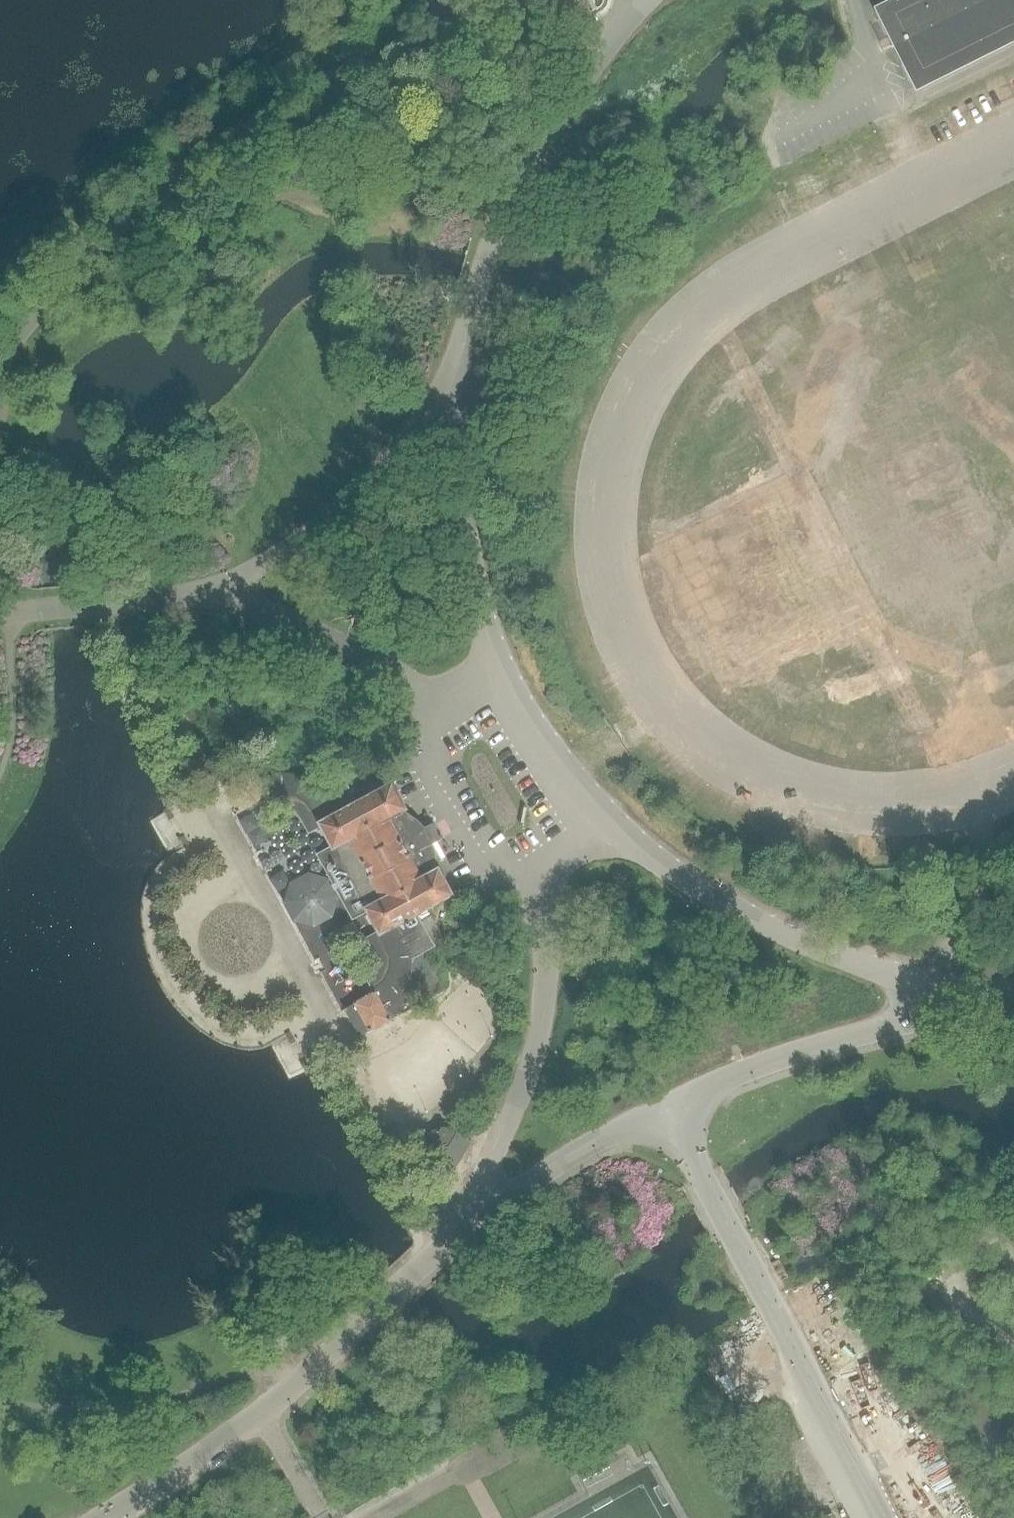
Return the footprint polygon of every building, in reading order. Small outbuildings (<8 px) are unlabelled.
[(609,1),(609,0),(588,0),(593,11),(592,12),(597,20),(597,22),(599,22),(598,19),(597,18),(596,15),(599,13),(600,13),(601,12),(602,12),(603,11),(604,10),(605,9),(606,8),(607,7),(607,6),(608,5),(608,4),(609,3),(609,2),(609,1)] [(1013,27),(1013,0),(900,0),(874,13),(892,48),(899,44),(915,77),(1013,27)] [(431,843),(425,831),(423,829),(419,824),(417,822),(406,815),(403,813),(402,811),(403,810),(390,787),(344,813),(338,800),(349,795),(342,780),(329,787),(327,782),(317,786),(302,777),(299,776),(280,775),(277,775),(260,782),(253,769),(222,786),(237,815),(274,795),(278,800),(283,798),(292,799),(305,805),(318,827),(321,826),(333,848),(334,848),(344,866),(338,869),(342,875),(328,883),(327,881),(308,875),(291,884),(285,903),(294,921),(313,927),(331,917),(337,898),(336,896),(349,888),(353,895),(358,892),(368,910),(367,911),(380,933),(376,935),(383,947),(388,958),(388,960),(388,970),(387,972),(382,980),(381,982),(378,984),(381,988),(375,993),(374,993),(353,1004),(354,1005),(346,1009),(344,1010),(359,1038),(390,1021),(443,992),(422,954),(434,947),(416,915),(434,905),(433,904),(449,896),(437,873),(436,873),(434,870),(435,868),(434,855),(434,852),(432,845),(431,843)] [(470,922),(480,919),(477,910),(467,912),(470,922)] [(471,1142),(457,1134),(449,1130),(446,1129),(441,1129),(437,1129),(415,1141),(429,1166),(432,1169),(434,1171),(437,1173),(441,1173),(445,1173),(447,1173),(451,1171),(453,1170),(455,1168),(471,1142)]
